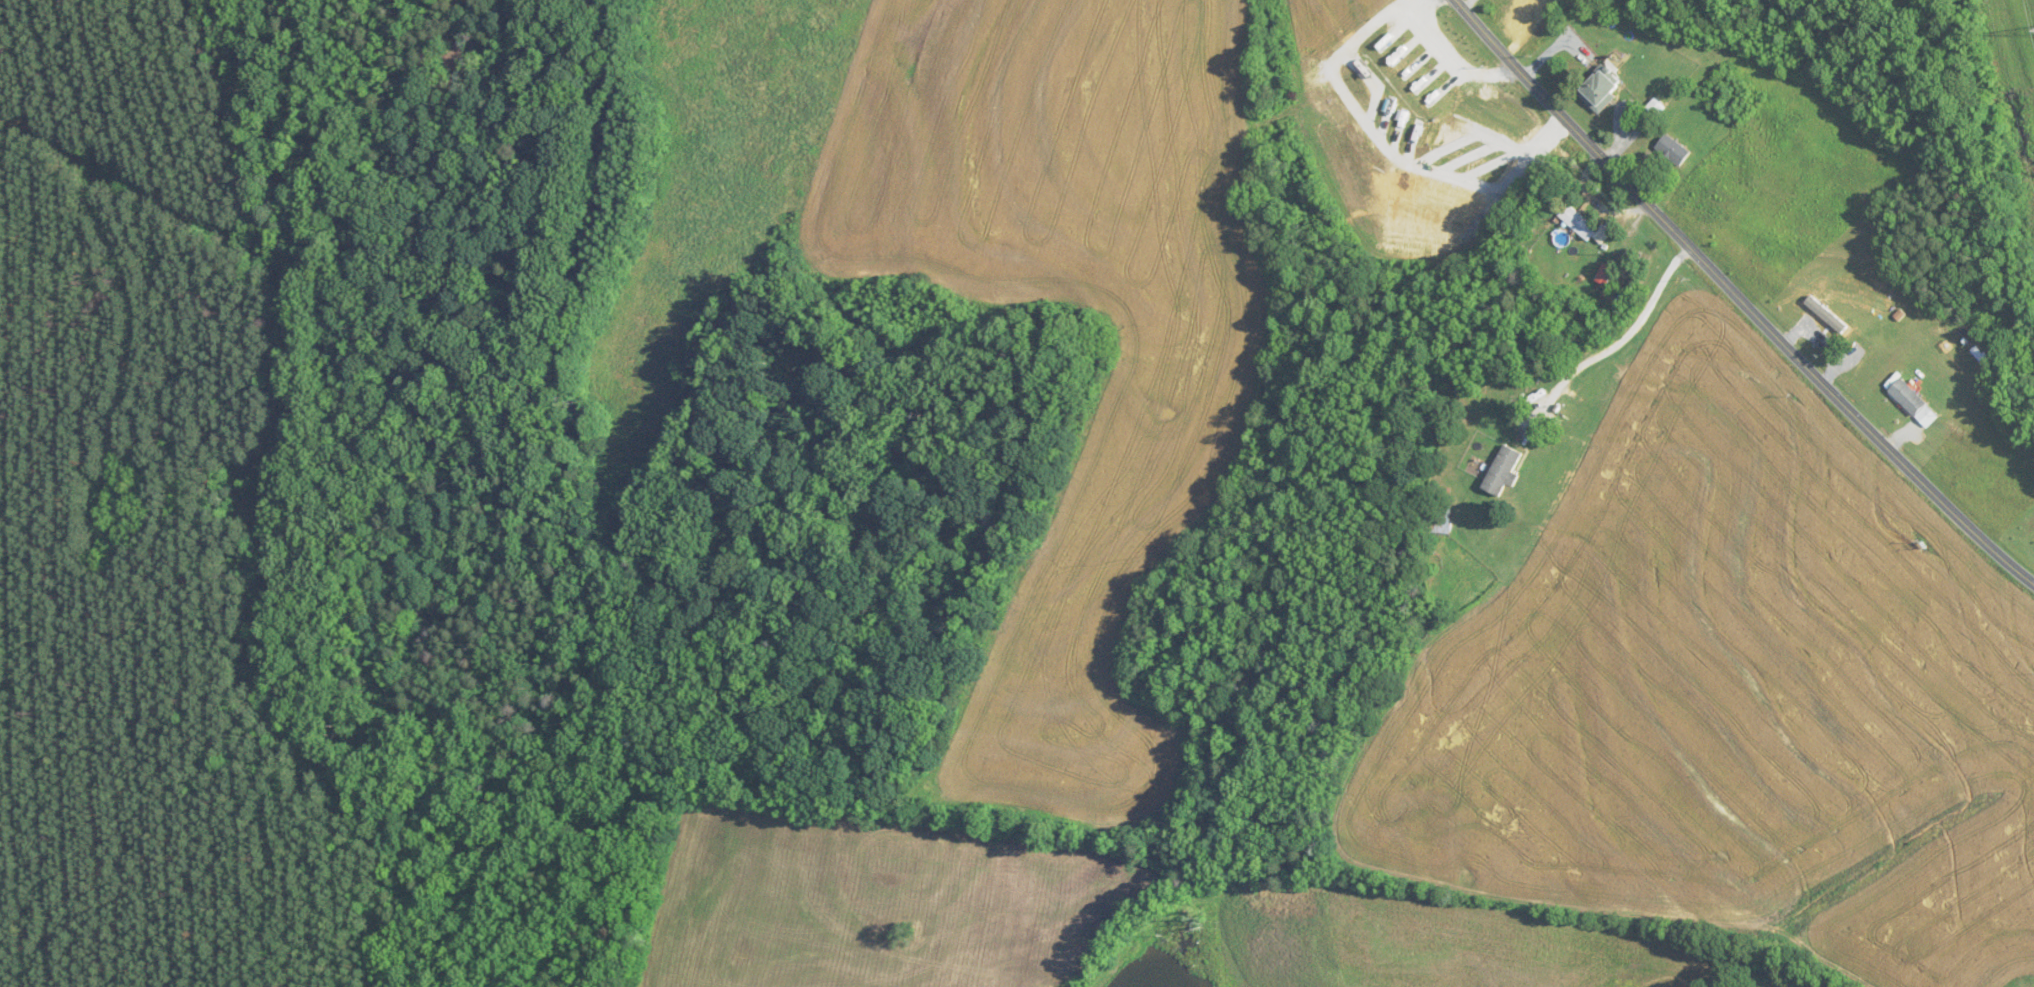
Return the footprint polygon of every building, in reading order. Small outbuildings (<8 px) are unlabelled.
[(1580,94),(1599,113),(1623,89),(1603,70),(1580,94)] [(1647,108),(1656,118),(1665,108),(1656,99),(1647,108)] [(1656,148),(1680,168),(1692,154),(1668,133),(1656,148)] [(1588,242),(1598,231),(1569,205),(1559,217),(1588,242)] [(1596,282),(1607,287),(1614,272),(1603,267),(1596,282)] [(1916,417),(1929,404),(1903,378),(1890,391),(1916,417)] [(1483,488),(1502,498),(1508,485),(1514,488),(1521,476),(1514,472),(1524,454),(1505,445),(1483,488)]
